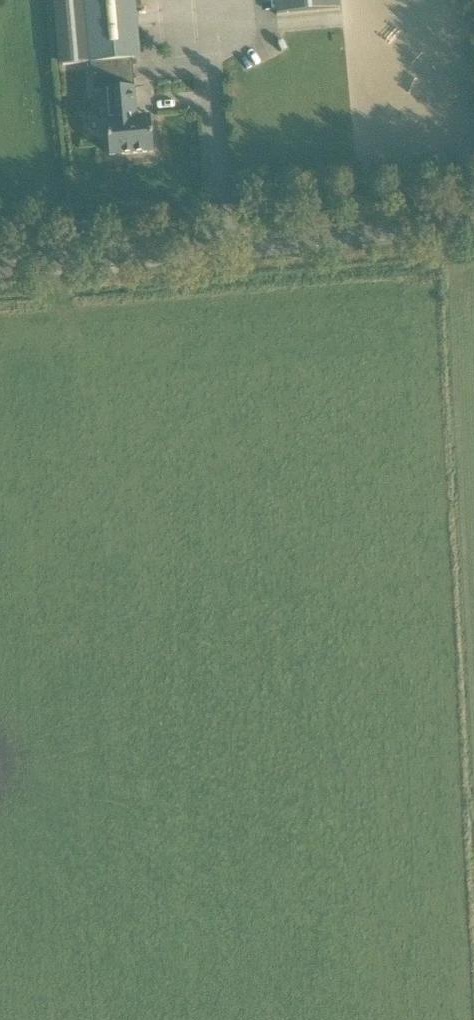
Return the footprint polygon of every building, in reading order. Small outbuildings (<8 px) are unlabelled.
[(62,66),(89,64),(132,60),(134,60),(128,0),(56,0),(62,66)] [(138,123),(134,87),(132,60),(89,64),(92,91),(104,90),(106,121),(109,156),(153,153),(150,122),(138,123)]
